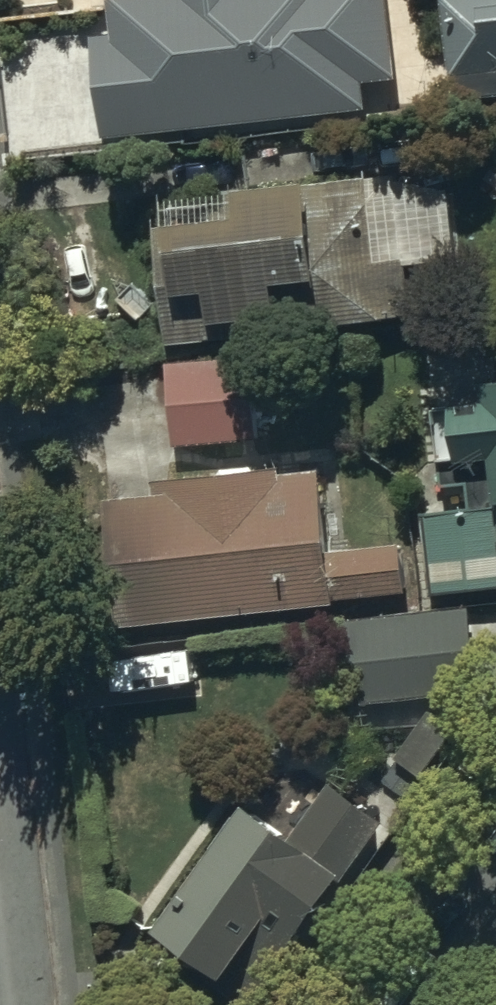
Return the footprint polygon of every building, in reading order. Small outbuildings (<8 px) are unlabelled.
[(163,3),(112,7),(114,42),(95,44),(102,141),(364,123),(361,90),(394,88),(388,0),(163,0),(163,3)] [(448,1),(455,111),(495,109),(495,0),(468,0),(448,1)] [(171,237),(157,238),(167,356),(435,333),(429,271),(376,275),(368,187),(236,199),(239,240),(171,246),(171,237)] [(256,365),(164,370),(169,454),(261,449),(256,365)] [(484,399),(487,417),(433,423),(441,496),(466,493),(468,516),(420,522),(430,607),(495,600),(495,397),(484,399)] [(157,507),(109,511),(119,635),(335,617),(334,606),(410,600),(406,554),(328,560),(322,487),(281,491),(281,479),(156,489),(157,507)] [(469,616),(349,627),(356,708),(477,698),(469,616)] [(457,735),(430,717),(396,768),(423,786),(457,735)] [(328,791),(283,848),(252,824),(245,833),(237,827),(212,859),(221,866),(157,948),(230,1004),(257,1004),(388,837),(328,791)]
